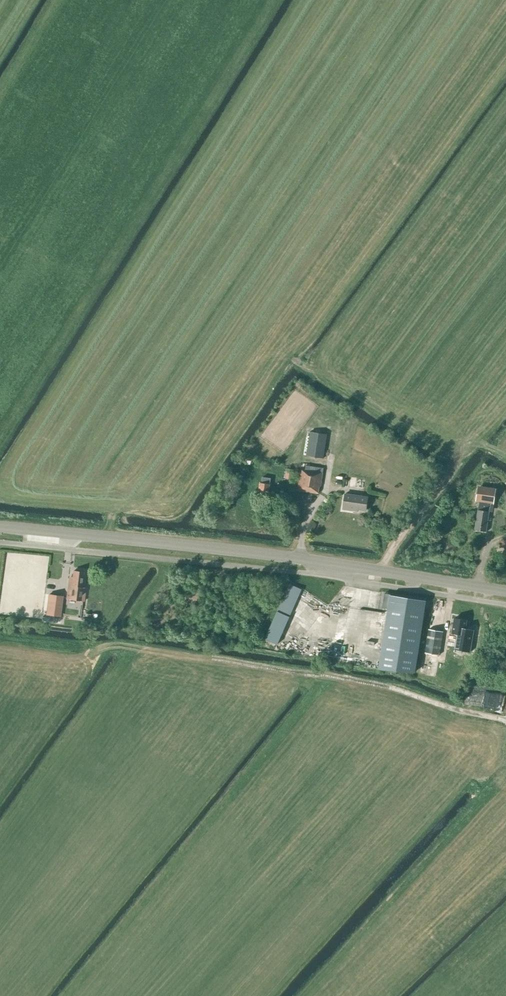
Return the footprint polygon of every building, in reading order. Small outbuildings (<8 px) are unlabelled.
[(324,458),(327,433),(307,431),(303,456),(324,458)] [(320,487),(324,468),(306,465),(305,470),(301,469),(298,490),(318,493),(319,487),(320,487)] [(268,498),(271,478),(263,477),(262,482),(260,482),(258,496),(268,498)] [(356,488),(357,478),(351,477),(349,487),(356,488)] [(492,512),(494,502),(496,490),(479,487),(477,499),(480,500),(475,530),(486,531),(489,511),(492,512)] [(366,511),(368,497),(345,494),(343,509),(353,510),(353,509),(366,511)] [(81,587),(83,572),(73,571),(72,579),(69,578),(66,599),(83,601),(85,588),(81,587)] [(48,594),(46,614),(59,616),(62,596),(48,594)] [(426,599),(395,594),(394,597),(390,596),(379,668),(414,672),(426,599)] [(330,603),(316,621),(332,634),(334,633),(327,627),(340,611),(330,603)] [(465,628),(467,620),(455,618),(452,633),(457,634),(455,648),(471,650),(474,630),(465,628)] [(280,639),(304,646),(307,636),(283,629),(280,639)] [(439,655),(443,631),(429,629),(425,653),(439,655)] [(491,705),(494,691),(470,687),(468,701),(491,705)]
